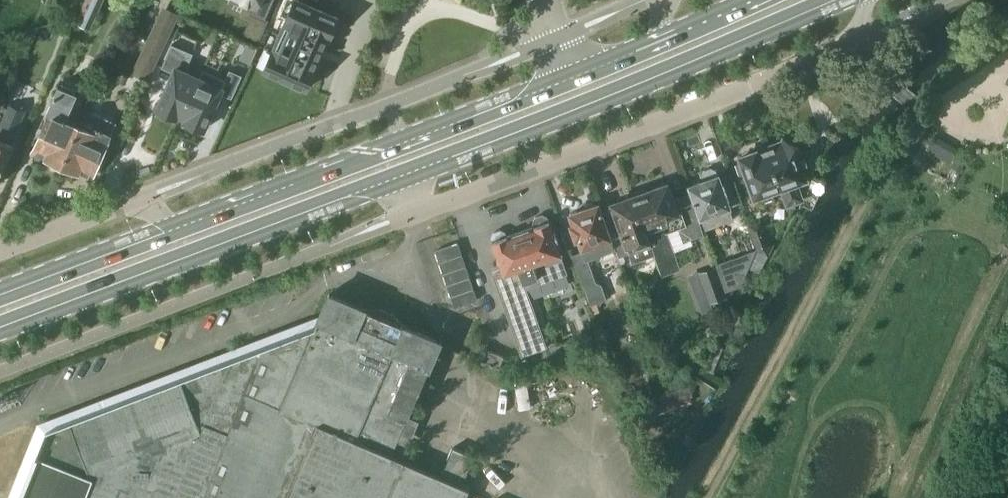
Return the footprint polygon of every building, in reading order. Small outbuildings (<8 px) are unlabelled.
[(89,28),(101,0),(85,0),(75,21),(89,28)] [(263,69),(282,77),(280,81),(300,89),(301,86),(307,88),(316,68),(314,67),(318,57),(323,47),(327,37),(329,38),(338,18),(298,0),(294,0),(285,18),(288,19),(274,50),(272,49),(263,69)] [(144,71),(150,58),(158,61),(180,11),(163,3),(135,67),(144,71)] [(172,72),(156,108),(176,117),(178,114),(182,115),(198,77),(185,71),(192,53),(171,44),(161,67),(172,72)] [(198,77),(182,115),(185,117),(184,120),(188,122),(186,126),(198,131),(200,128),(204,129),(220,93),(231,98),(242,74),(229,69),(225,78),(202,68),(198,77)] [(46,111),(48,112),(32,150),(60,163),(78,124),(64,118),(75,93),(57,85),(46,111)] [(101,112),(100,115),(85,108),(78,124),(60,163),(91,176),(116,119),(101,112)] [(0,114),(0,179),(1,176),(4,175),(1,169),(12,143),(1,138),(10,118),(0,114)] [(935,135),(926,150),(950,165),(960,150),(935,135)] [(768,151),(783,190),(779,191),(785,208),(804,201),(798,184),(809,180),(809,178),(810,177),(801,153),(803,147),(784,140),(782,145),(768,151)] [(755,152),(740,157),(758,206),(776,201),(773,193),(779,191),(783,190),(768,151),(756,155),(755,152)] [(703,179),(687,185),(690,193),(689,193),(702,229),(732,219),(728,206),(731,205),(720,173),(716,174),(715,169),(710,168),(703,170),(701,174),(703,179)] [(616,223),(608,225),(613,239),(619,257),(621,263),(625,262),(623,255),(630,252),(651,245),(662,275),(681,269),(673,246),(684,242),(704,234),(702,229),(689,193),(675,198),(669,180),(634,193),(609,202),(616,223)] [(584,286),(590,304),(589,305),(592,314),(600,311),(597,303),(600,305),(602,301),(606,299),(601,284),(596,282),(588,260),(595,257),(599,259),(602,255),(616,250),(612,240),(613,239),(603,212),(601,213),(598,204),(570,214),(573,223),(571,224),(577,241),(581,251),(582,251),(572,255),(583,286),(584,286)] [(503,273),(493,277),(521,356),(548,347),(527,288),(568,274),(561,254),(558,244),(559,244),(555,231),(553,231),(550,221),(549,221),(547,217),(542,214),(535,217),(533,222),(535,226),(534,227),(535,227),(507,237),(505,232),(500,230),(493,232),(491,237),(493,242),(492,242),(503,273)] [(761,219),(747,224),(756,250),(769,255),(774,243),(769,240),(761,219)] [(435,248),(456,305),(479,296),(459,240),(435,248)] [(749,268),(759,273),(769,255),(756,250),(749,268)] [(716,266),(715,266),(699,272),(710,303),(727,297),(728,296),(716,266)] [(469,488),(462,485),(474,456),(453,447),(440,476),(416,465),(421,453),(396,442),(440,340),(404,325),(405,324),(402,323),(393,313),(381,307),(367,308),(365,307),(364,308),(329,293),(314,327),(180,378),(179,374),(66,417),(73,434),(49,461),(38,457),(39,454),(36,453),(18,497),(465,497),(469,488)] [(721,338),(714,335),(701,370),(712,374),(722,348),(718,346),(721,338)] [(473,343),(469,355),(499,367),(504,356),(473,343)] [(685,386),(660,396),(665,411),(691,401),(685,386)]
